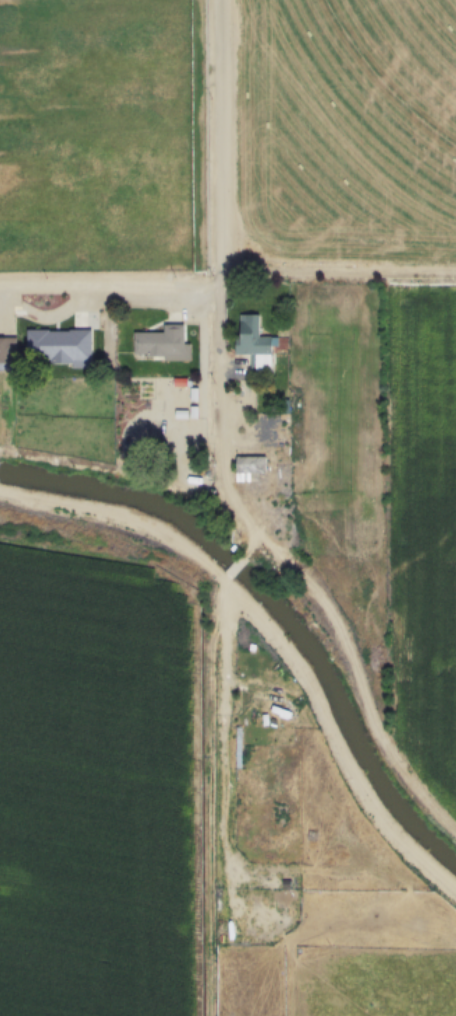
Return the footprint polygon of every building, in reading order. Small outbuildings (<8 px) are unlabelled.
[(258,313),(239,313),(239,353),(252,353),(252,371),(271,371),(271,336),(258,336),(258,313)] [(133,331),(133,354),(183,354),(183,323),(162,323),(162,331),(133,331)] [(26,328),(26,361),(90,361),(90,328),(26,328)] [(15,363),(15,336),(0,336),(0,363),(15,363)] [(257,481),(257,473),(265,473),(265,456),(235,456),(235,481),(257,481)]
